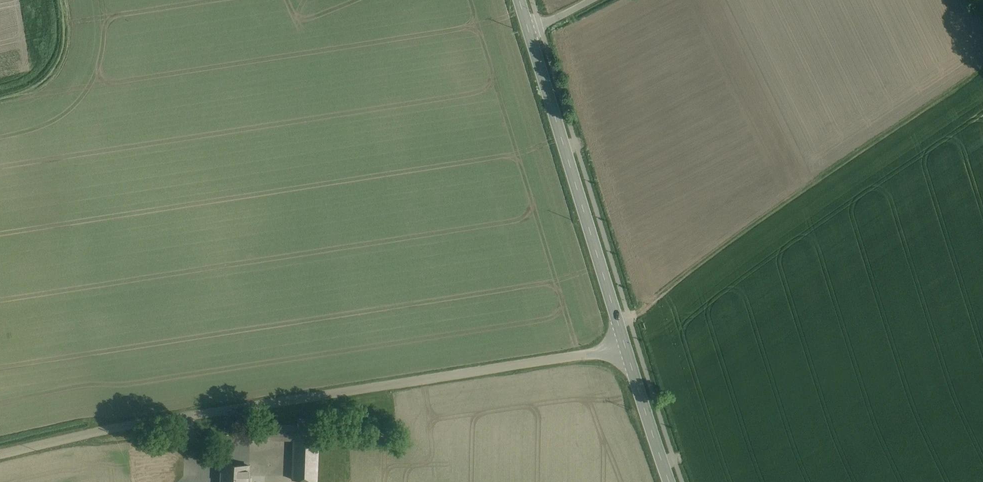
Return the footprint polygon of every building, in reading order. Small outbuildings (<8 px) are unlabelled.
[(319,433),(295,432),(293,480),(317,481),(319,433)] [(221,464),(220,481),(248,481),(249,466),(221,464)]
